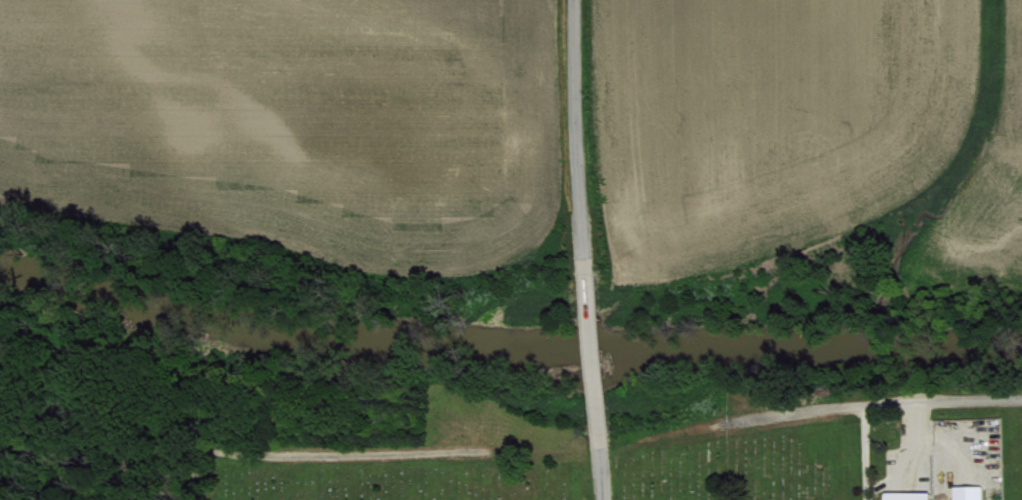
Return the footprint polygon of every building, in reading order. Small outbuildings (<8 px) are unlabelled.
[(954,499),(982,499),(983,485),(954,485),(954,499)]
